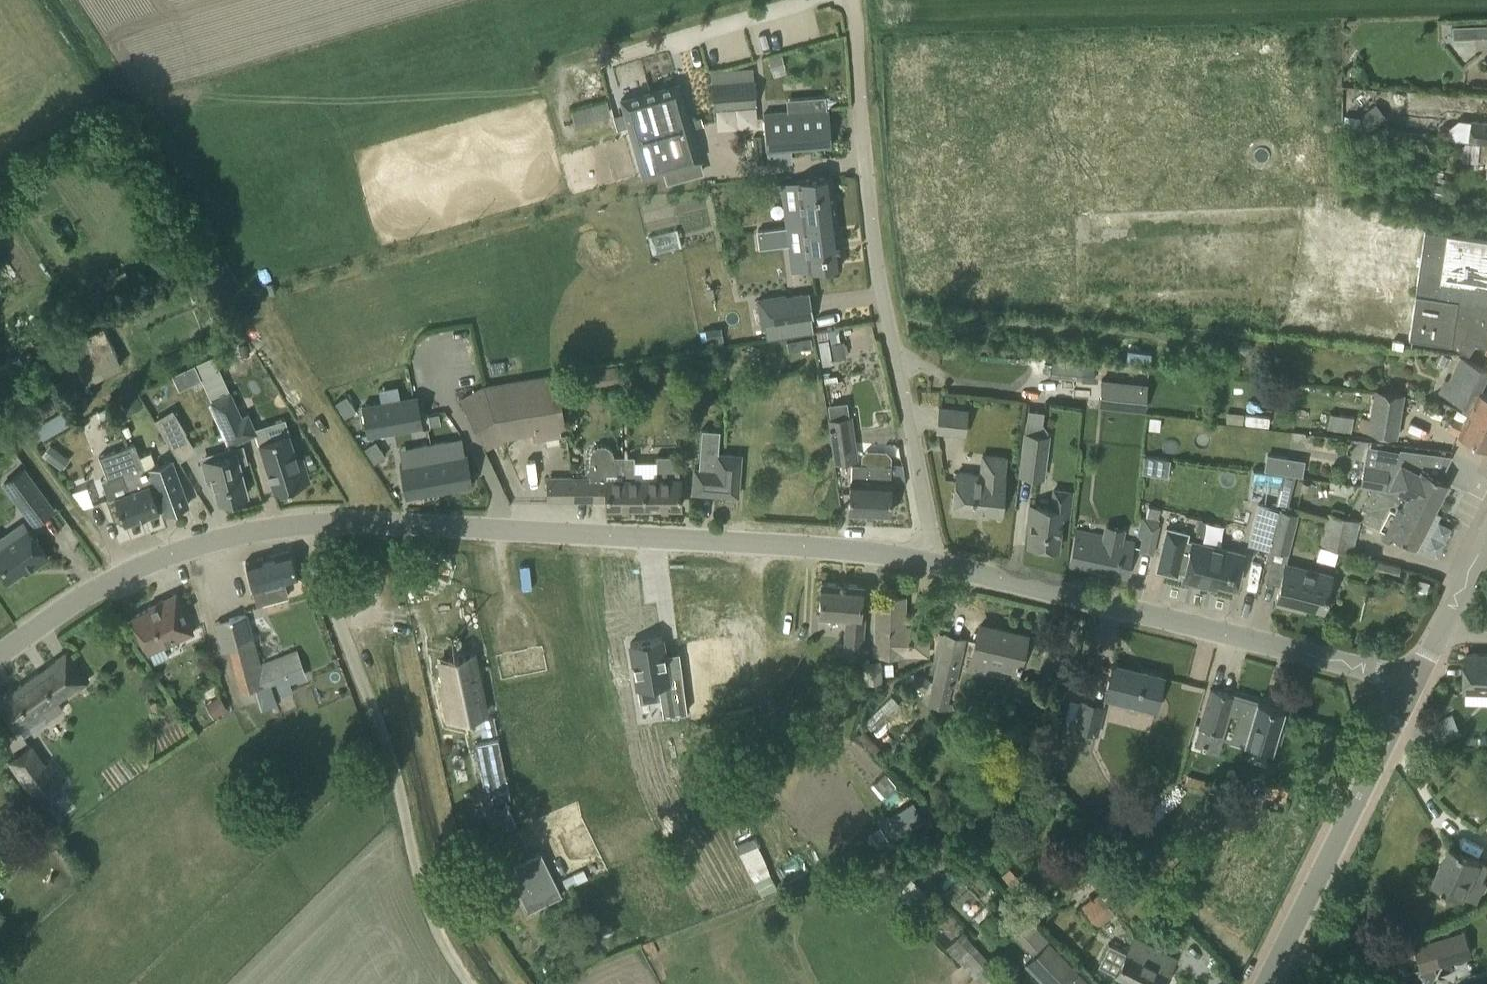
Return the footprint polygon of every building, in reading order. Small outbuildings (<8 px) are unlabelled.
[(1453,25),(1454,37),(1486,37),(1486,24),(1453,25)] [(712,83),(711,83),(713,108),(756,105),(754,79),(753,79),(753,68),(711,71),(712,83)] [(621,99),(642,176),(664,170),(674,167),(700,160),(678,83),(621,99)] [(787,111),(763,113),(766,150),(767,161),(784,159),(783,149),(811,147),(831,145),(828,108),(826,108),(825,96),(786,99),(787,111)] [(1469,140),(1486,143),(1486,121),(1472,119),(1471,121),(1459,119),(1448,129),(1447,137),(1452,138),(1469,140)] [(1468,160),(1486,161),(1486,143),(1469,140),(1468,160)] [(674,167),(664,170),(667,181),(677,178),(674,167)] [(800,206),(784,208),(786,226),(802,224),(802,223),(835,219),(829,174),(796,178),(800,206)] [(789,251),(791,269),(807,267),(807,268),(840,264),(835,219),(802,223),(802,224),(805,249),(789,251)] [(786,227),(757,231),(759,248),(788,244),(786,227)] [(675,246),(672,231),(648,235),(651,251),(675,246)] [(1240,247),(1237,284),(1258,286),(1262,249),(1240,247)] [(1202,249),(1199,286),(1220,288),(1224,251),(1202,249)] [(1262,249),(1258,286),(1278,288),(1282,251),(1262,249)] [(1282,251),(1278,288),(1300,290),(1304,253),(1282,251)] [(1387,263),(1382,311),(1404,313),(1408,265),(1387,263)] [(1408,265),(1404,313),(1424,315),(1429,267),(1408,265)] [(1429,267),(1424,315),(1446,317),(1450,269),(1429,267)] [(755,297),(761,334),(818,325),(812,289),(755,297)] [(1476,344),(1486,350),(1486,326),(1476,344)] [(66,345),(85,381),(119,364),(102,328),(66,345)] [(815,335),(818,361),(845,357),(844,346),(866,344),(865,328),(837,331),(837,332),(815,335)] [(22,382),(23,383),(33,377),(25,365),(34,360),(30,352),(21,358),(19,356),(0,367),(0,389),(3,394),(22,382)] [(1478,391),(1486,372),(1486,368),(1461,356),(1443,394),(1465,404),(1462,410),(1486,422),(1486,395),(1478,391)] [(194,364),(172,374),(179,389),(201,379),(194,364)] [(577,379),(597,378),(596,368),(577,370),(577,379)] [(476,426),(486,444),(501,436),(555,427),(558,434),(566,432),(551,377),(487,388),(463,401),(476,426)] [(1101,378),(1098,405),(1144,410),(1147,383),(1101,378)] [(53,382),(44,387),(43,386),(40,387),(36,380),(15,391),(24,408),(33,403),(34,405),(38,403),(37,401),(48,395),(49,398),(24,412),(30,422),(64,403),(53,382)] [(230,388),(211,397),(231,440),(257,428),(248,409),(241,412),(230,388)] [(1361,416),(1358,430),(1395,436),(1403,393),(1374,388),(1369,418),(1361,416)] [(69,395),(78,412),(87,407),(78,390),(69,395)] [(346,395),(335,402),(345,417),(356,410),(346,395)] [(417,396),(362,406),(367,434),(422,424),(417,396)] [(968,410),(939,407),(936,431),(965,434),(968,410)] [(168,441),(185,431),(172,409),(155,419),(168,441)] [(1025,432),(1019,475),(1043,478),(1048,434),(1047,434),(1047,429),(1042,422),(1044,411),(1028,409),(1025,432)] [(1462,410),(1462,411),(1468,414),(1464,421),(1452,415),(1445,428),(1458,434),(1457,435),(1486,448),(1486,422),(1462,410)] [(1325,428),(1351,431),(1353,415),(1328,411),(1325,428)] [(434,413),(428,414),(428,416),(430,425),(432,424),(440,423),(439,418),(438,413),(434,413)] [(827,420),(833,461),(856,457),(850,417),(827,420)] [(694,487),(738,490),(741,450),(719,448),(720,429),(702,428),(699,463),(695,463),(694,487)] [(288,431),(259,441),(276,491),(311,479),(303,454),(301,455),(302,456),(297,458),(288,431)] [(375,440),(364,447),(374,462),(385,455),(375,440)] [(448,440),(430,443),(439,490),(472,484),(466,452),(450,455),(450,451),(448,440)] [(51,441),(45,451),(66,466),(73,456),(51,441)] [(202,459),(208,477),(212,475),(220,499),(222,499),(223,502),(237,498),(236,494),(248,491),(239,460),(247,458),(242,443),(226,447),(223,453),(202,459)] [(407,463),(399,464),(405,496),(439,490),(430,443),(413,446),(413,449),(416,461),(407,463)] [(643,507),(642,491),(629,491),(629,478),(622,478),(622,457),(613,457),(612,452),(611,450),(610,449),(609,447),(607,446),(605,445),(603,445),(601,444),(599,444),(597,445),(595,446),(594,447),(592,448),(591,450),(590,451),(589,453),(589,466),(585,471),(589,475),(589,478),(573,478),(573,479),(573,499),(591,499),(606,499),(606,507),(643,507)] [(124,523),(158,510),(139,456),(134,445),(101,457),(117,504),(124,523)] [(1373,488),(1385,490),(1388,490),(1395,489),(1434,509),(1447,482),(1423,470),(1425,466),(1427,453),(1400,449),(1400,452),(1379,449),(1377,467),(1365,465),(1362,487),(1373,488)] [(850,478),(850,492),(849,512),(889,514),(890,481),(891,465),(891,457),(886,451),(866,450),(861,455),(861,463),(851,463),(850,478)] [(150,451),(139,456),(158,510),(164,508),(165,513),(187,504),(170,459),(156,465),(150,451)] [(976,511),(1000,513),(1002,513),(1006,477),(1005,477),(1007,458),(985,456),(983,475),(956,472),(952,512),(976,514),(976,511)] [(632,457),(622,457),(622,478),(629,478),(629,491),(642,491),(643,507),(679,507),(679,481),(678,481),(678,457),(657,457),(657,477),(632,477),(632,457)] [(53,509),(22,467),(3,482),(33,524),(53,509)] [(547,499),(573,499),(573,479),(573,478),(547,478),(547,499)] [(90,484),(78,489),(85,506),(97,500),(90,484)] [(1051,507),(1049,507),(1029,504),(1027,519),(1031,519),(1028,544),(1058,548),(1060,528),(1060,527),(1061,517),(1069,518),(1070,508),(1071,490),(1052,487),(1051,507)] [(1373,488),(1363,508),(1366,510),(1362,518),(1373,524),(1373,525),(1383,530),(1380,534),(1394,541),(1396,537),(1415,546),(1434,509),(1395,489),(1388,490),(1373,488)] [(1268,547),(1278,508),(1257,503),(1247,543),(1268,549),(1268,547)] [(1278,508),(1268,547),(1288,552),(1298,513),(1278,508)] [(1327,512),(1319,545),(1349,553),(1358,520),(1327,512)] [(1153,553),(1160,521),(1142,516),(1138,536),(1144,537),(1141,550),(1153,553)] [(7,580),(24,568),(26,572),(48,557),(22,520),(0,536),(0,569),(7,580)] [(1166,528),(1155,570),(1177,575),(1178,571),(1184,573),(1182,579),(1206,585),(1216,588),(1218,581),(1235,586),(1240,566),(1243,553),(1192,540),(1192,541),(1186,539),(1187,533),(1166,528)] [(1127,576),(1134,542),(1121,539),(1119,545),(1105,542),(1107,536),(1075,529),(1068,564),(1127,576)] [(250,580),(254,598),(256,605),(288,596),(284,582),(297,578),(290,549),(245,561),(250,580)] [(1398,574),(1400,565),(1371,558),(1369,566),(1398,574)] [(1280,583),(1275,602),(1291,606),(1305,610),(1307,605),(1323,609),(1331,575),(1312,570),(1284,563),(1280,583)] [(859,617),(860,604),(861,584),(822,581),(819,616),(846,618),(844,651),(862,653),(865,618),(859,617)] [(184,611),(175,593),(148,605),(149,608),(131,616),(148,652),(193,632),(184,611)] [(927,654),(927,647),(927,627),(903,626),(904,597),(876,596),(874,652),(927,654)] [(246,614),(214,622),(221,650),(229,648),(240,691),(255,688),(261,710),(277,705),(268,684),(276,681),(281,696),(292,692),(289,683),(306,677),(296,650),(258,664),(246,614)] [(1018,665),(1026,634),(1008,630),(1007,633),(978,626),(971,659),(986,663),(987,658),(1018,665)] [(939,660),(928,705),(946,709),(958,664),(963,639),(945,634),(939,660)] [(661,639),(630,644),(637,689),(658,685),(663,717),(687,713),(680,664),(666,666),(661,639)] [(691,653),(679,655),(680,664),(687,713),(710,710),(707,682),(732,678),(730,668),(731,668),(727,640),(690,645),(691,653)] [(497,656),(485,658),(497,714),(513,711),(510,696),(516,695),(513,682),(531,678),(534,691),(550,688),(541,647),(535,648),(534,642),(496,650),(497,656)] [(89,680),(69,650),(0,697),(0,702),(18,728),(43,711),(48,720),(63,709),(58,701),(89,680)] [(1466,653),(1465,691),(1486,692),(1486,653),(1466,653)] [(473,654),(442,661),(452,704),(467,700),(470,715),(486,712),(473,654)] [(862,660),(864,681),(881,679),(878,658),(862,660)] [(1156,703),(1162,677),(1143,672),(1142,675),(1111,668),(1104,694),(1141,703),(1142,699),(1156,703)] [(1222,733),(1225,724),(1248,730),(1245,741),(1252,743),(1271,749),(1273,743),(1278,742),(1281,731),(1278,725),(1283,709),(1257,701),(1256,702),(1210,688),(1204,707),(1198,726),(1222,733)] [(1081,702),(1075,727),(1095,732),(1101,707),(1081,702)] [(1440,744),(1462,735),(1453,713),(1430,722),(1440,744)] [(60,784),(64,781),(50,760),(46,763),(32,743),(7,761),(36,802),(60,785),(60,784)] [(890,775),(883,781),(887,787),(894,781),(890,775)] [(1454,890),(1472,899),(1477,901),(1481,894),(1486,883),(1482,880),(1486,869),(1486,864),(1479,860),(1463,852),(1464,850),(1460,849),(1459,850),(1451,846),(1435,879),(1434,879),(1434,880),(1443,884),(1442,886),(1446,888),(1447,886),(1454,890)] [(553,877),(540,851),(507,867),(501,855),(490,861),(495,870),(487,874),(501,902),(519,893),(528,911),(546,902),(561,895),(553,877)] [(1112,908),(1123,901),(1113,885),(1101,893),(1101,892),(1080,906),(1100,935),(1120,921),(1112,908)] [(1024,963),(1044,983),(1090,983),(1022,913),(1007,928),(1033,955),(1024,963)] [(1443,937),(1414,946),(1420,967),(1421,968),(1433,964),(1450,959),(1470,953),(1463,931),(1443,937)] [(1000,982),(1005,977),(962,932),(946,947),(982,983),(1002,983),(1000,982)] [(1114,974),(1134,983),(1162,983),(1167,973),(1169,974),(1176,960),(1175,959),(1174,960),(1163,955),(1164,954),(1163,953),(1162,954),(1159,953),(1161,950),(1150,945),(1133,937),(1126,952),(1109,943),(1098,965),(1114,974)] [(1435,972),(1433,964),(1421,968),(1420,967),(1401,973),(1397,980),(1387,975),(1383,983),(1429,983),(1435,972)]
